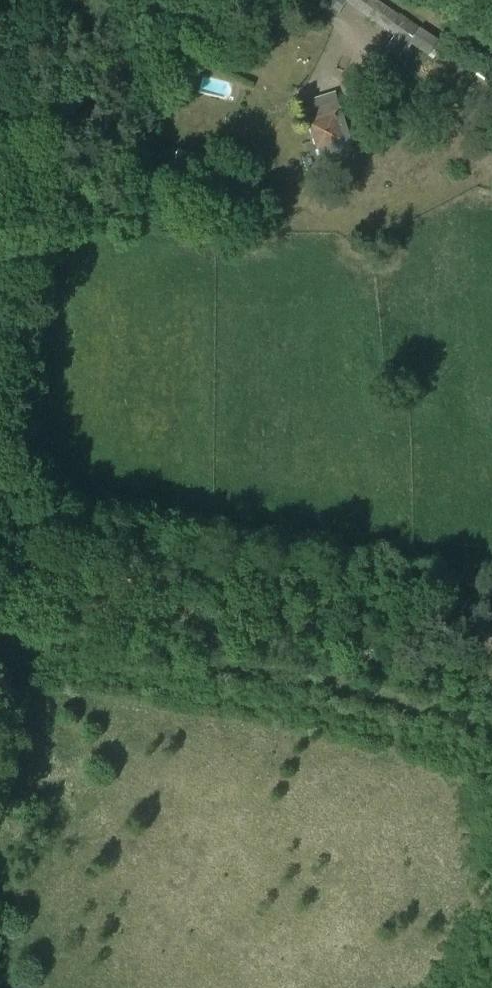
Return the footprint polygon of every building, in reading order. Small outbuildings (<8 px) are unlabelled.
[(326,5),(339,15),(347,3),(395,35),(385,50),(405,63),(416,46),(430,56),(439,41),(420,27),(410,42),(407,40),(417,26),(377,0),(330,0),(326,5)] [(319,117),(309,120),(319,150),(351,139),(335,92),(313,99),(319,117)]
